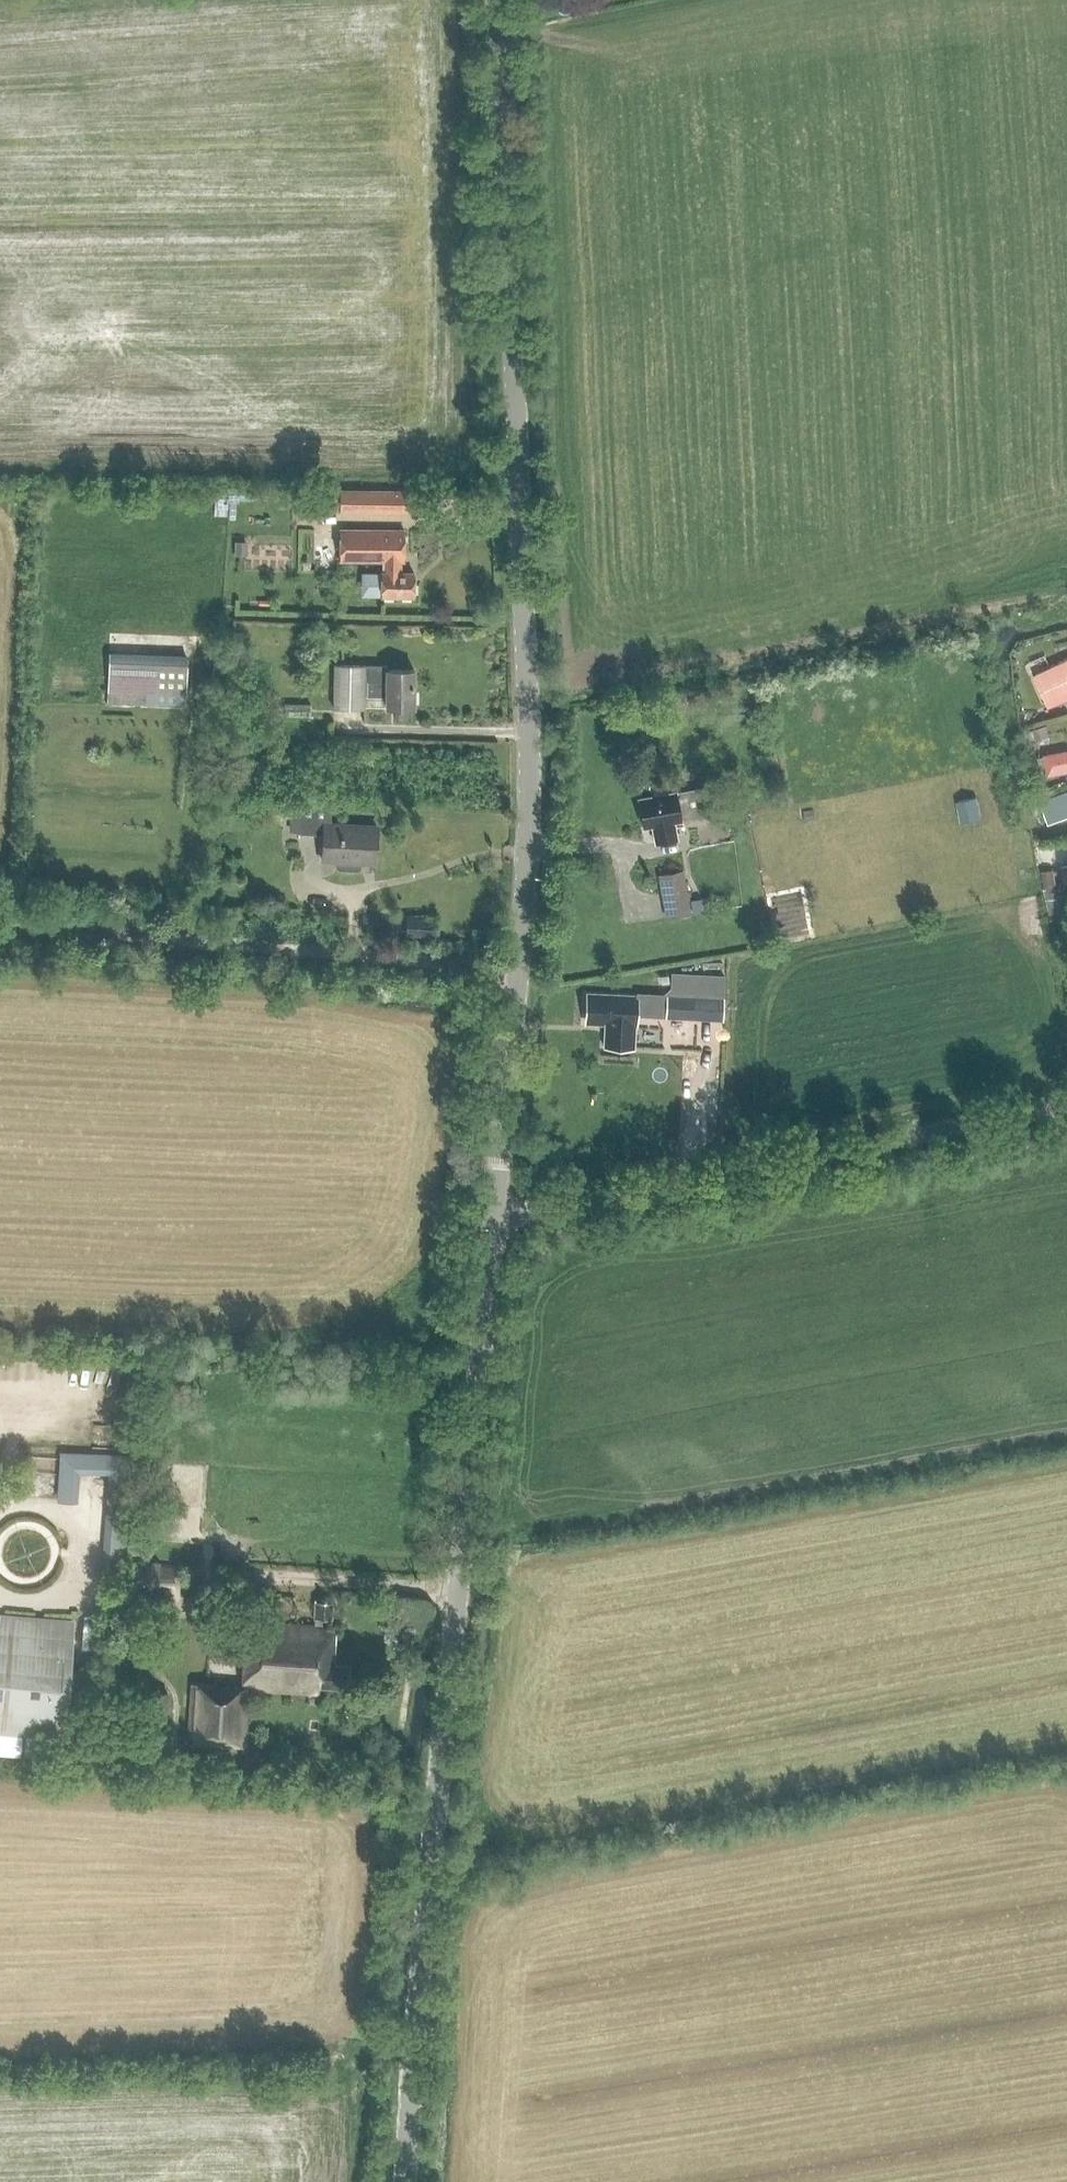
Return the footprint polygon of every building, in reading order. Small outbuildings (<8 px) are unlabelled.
[(335,491),(335,510),(340,510),(340,513),(407,513),(407,491),(340,491),(335,491)] [(404,560),(405,530),(342,528),(341,558),(386,559),(386,570),(382,570),(382,595),(413,596),(413,571),(398,570),(399,560),(404,560)] [(244,554),(245,541),(236,541),(235,554),(244,554)] [(186,692),(187,658),(109,656),(108,690),(186,692)] [(1066,687),(1066,660),(1034,675),(1045,698),(1066,687)] [(414,669),(413,669),(386,668),(386,664),(338,663),(336,707),(364,707),(365,695),(385,696),(385,705),(395,706),(394,718),(408,718),(408,706),(413,706),(414,669)] [(1047,725),(1041,727),(1033,729),(1037,741),(1050,737),(1047,725)] [(1046,757),(1038,758),(1041,776),(1066,771),(1066,751),(1045,755),(1046,757)] [(654,791),(655,796),(639,798),(643,828),(650,827),(653,843),(675,840),(672,821),(705,816),(701,791),(676,795),(676,792),(667,793),(666,784),(651,787),(651,791),(654,791)] [(1043,801),(1050,822),(1066,816),(1066,792),(1043,801)] [(328,826),(329,808),(301,807),(301,799),(250,797),(250,809),(290,811),(289,831),(298,834),(298,835),(322,837),(321,862),(335,862),(334,868),(337,871),(357,872),(359,870),(360,858),(374,859),(375,828),(328,826)] [(961,816),(980,812),(976,797),(958,801),(961,816)] [(1054,870),(1043,872),(1041,873),(1044,886),(1056,884),(1054,870)] [(687,916),(680,872),(660,876),(667,919),(687,916)] [(1046,896),(1052,922),(1066,919),(1066,891),(1046,896)] [(707,897),(691,900),(693,915),(710,912),(707,897)] [(434,935),(435,917),(408,915),(406,933),(434,935)] [(673,974),(672,995),(723,998),(725,977),(697,976),(673,974)] [(635,1026),(636,1026),(638,996),(611,994),(587,993),(585,1024),(606,1025),(604,1047),(634,1049),(635,1026)] [(108,1475),(101,1570),(131,1572),(133,1544),(127,1544),(133,1455),(60,1449),(57,1501),(77,1503),(79,1473),(108,1475)] [(180,1598),(182,1567),(135,1564),(132,1594),(180,1598)] [(324,1599),(324,1602),(319,1601),(318,1619),(334,1620),(335,1602),(331,1602),(331,1599),(324,1599)] [(0,1631),(0,1730),(23,1732),(21,1756),(61,1760),(63,1736),(66,1736),(75,1624),(2,1618),(1,1632),(0,1631)] [(148,1638),(149,1622),(136,1621),(135,1637),(148,1638)] [(336,1665),(338,1628),(248,1622),(244,1688),(192,1685),(188,1743),(246,1747),(249,1698),(256,1698),(256,1689),(318,1693),(318,1688),(349,1690),(350,1666),(336,1665)] [(167,1725),(169,1693),(151,1692),(149,1724),(167,1725)]
